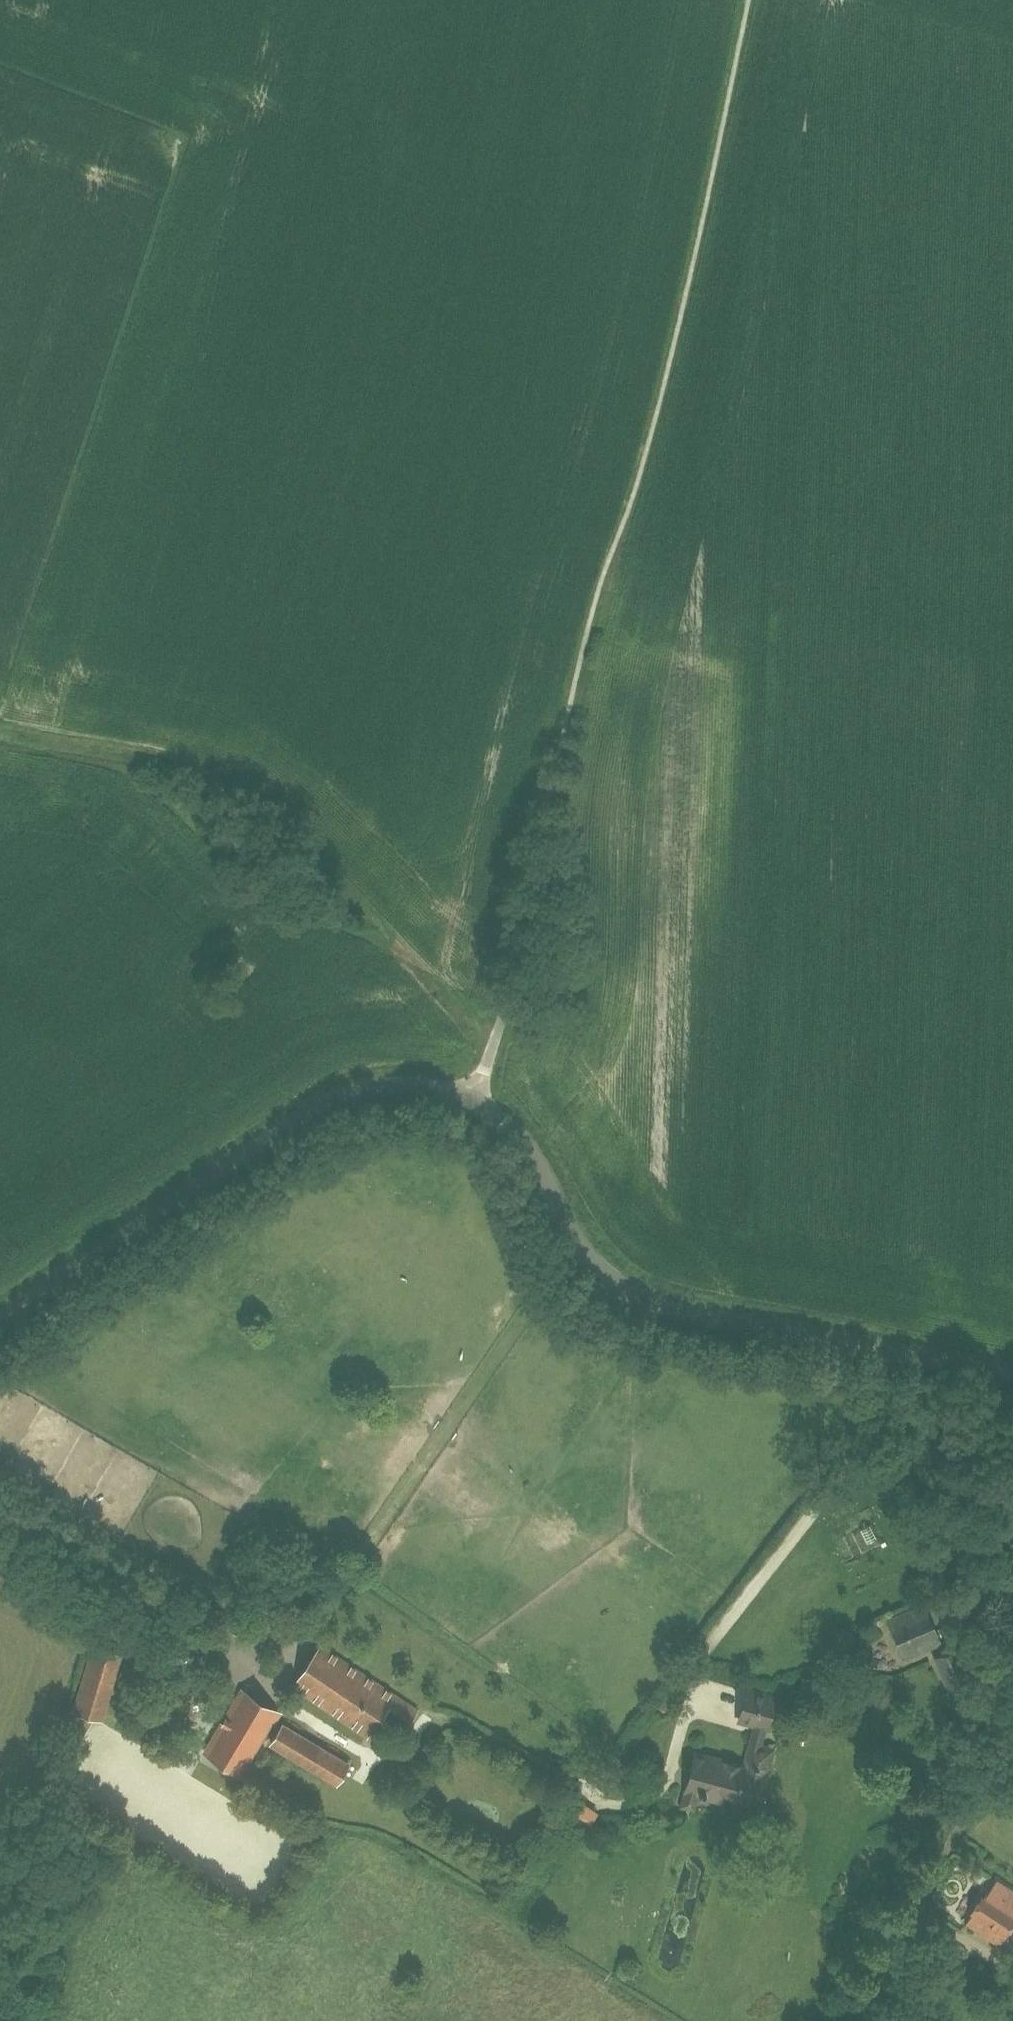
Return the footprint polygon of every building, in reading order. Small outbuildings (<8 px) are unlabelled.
[(905,1659),(941,1643),(924,1604),(888,1620),(905,1659)] [(1002,1653),(1012,1648),(1012,1632),(996,1640),(1002,1653)] [(294,1686),(367,1736),(384,1710),(407,1725),(417,1709),(321,1645),(294,1686)] [(93,1647),(75,1710),(101,1718),(119,1655),(93,1647)] [(957,1648),(935,1657),(950,1691),(944,1693),(950,1705),(985,1691),(980,1677),(971,1680),(957,1648)] [(685,1789),(684,1789),(679,1808),(694,1811),(698,1792),(756,1808),(771,1752),(760,1749),(774,1697),(747,1690),(739,1719),(756,1724),(745,1767),(695,1754),(685,1789)] [(242,1691),(205,1753),(240,1773),(270,1722),(274,1725),(281,1714),(242,1691)] [(271,1743),(336,1782),(348,1763),(283,1724),(271,1743)] [(599,1810),(578,1796),(563,1819),(584,1833),(599,1810)] [(972,1913),(966,1923),(999,1944),(1012,1923),(1012,1891),(996,1880),(991,1888),(989,1887),(983,1896),(981,1895),(970,1912),(972,1913)]
